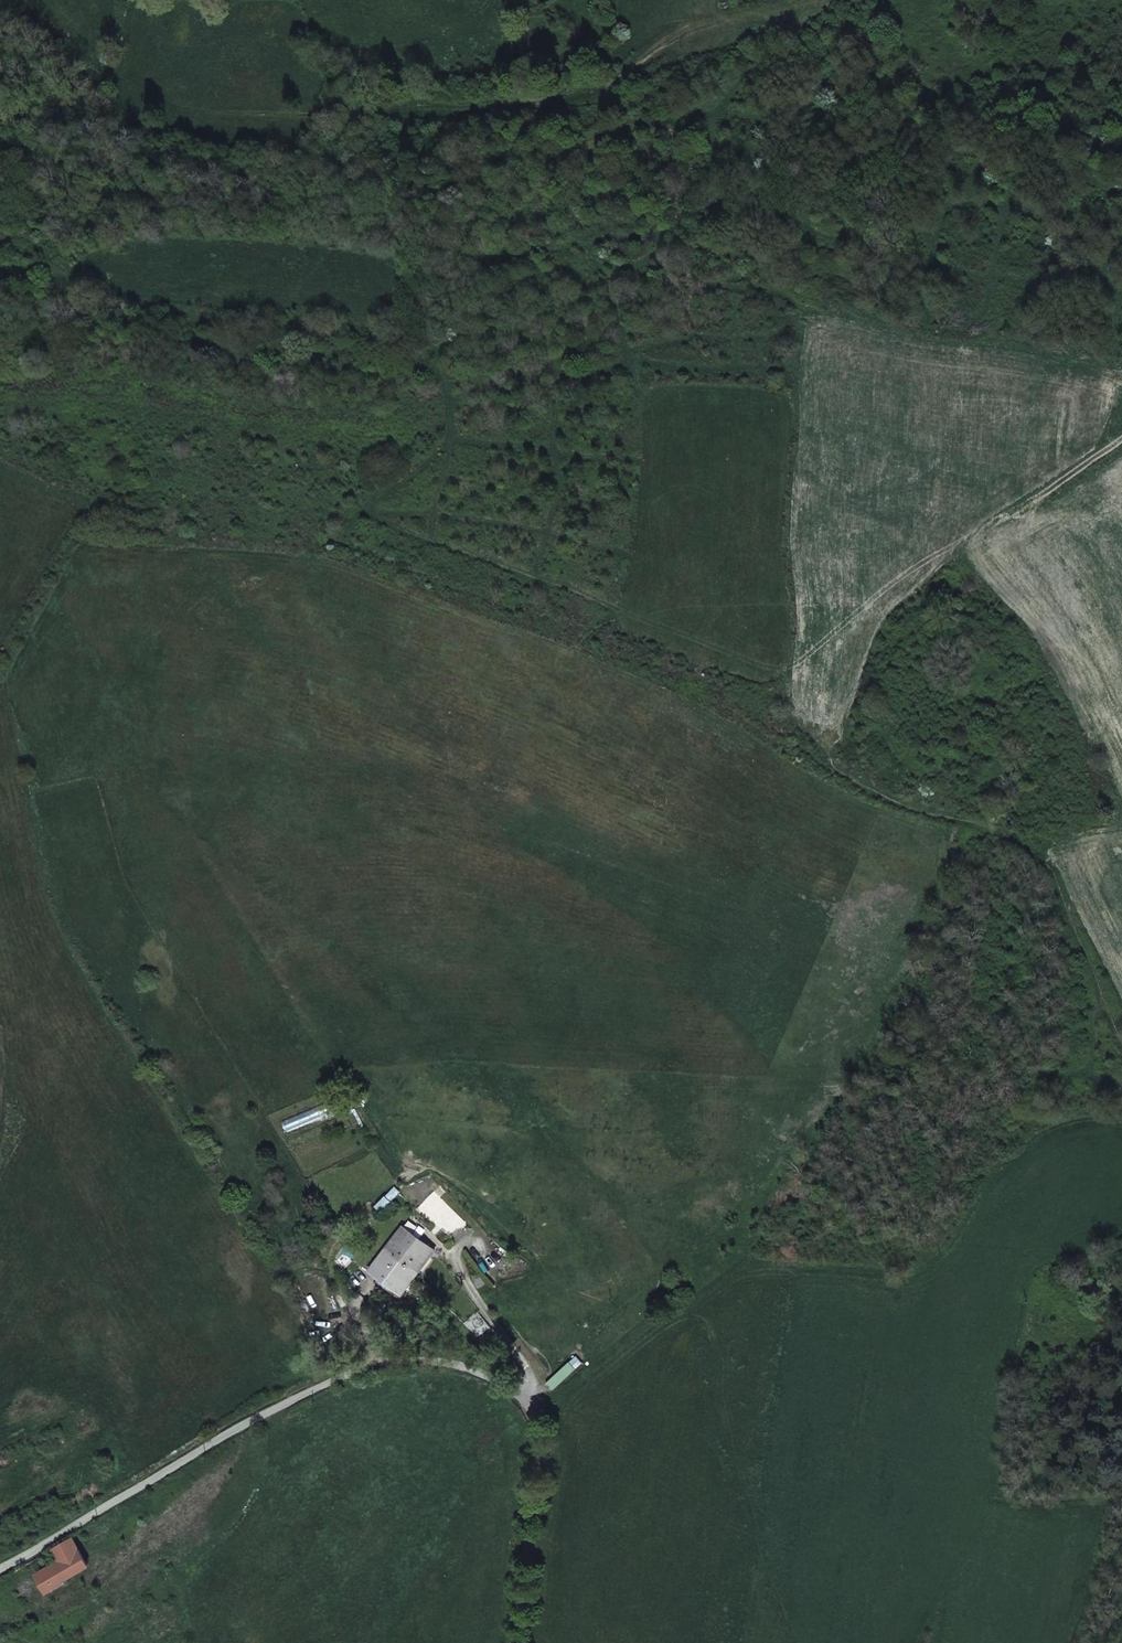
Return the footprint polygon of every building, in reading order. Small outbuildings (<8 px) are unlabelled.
[(405,1226),(372,1271),(371,1272),(386,1282),(402,1294),(416,1275),(435,1248),(405,1226)] [(489,1325),(480,1311),(469,1319),(481,1331),(489,1325)] [(51,1550),(67,1578),(70,1576),(87,1566),(71,1538),(67,1542),(51,1550)]
